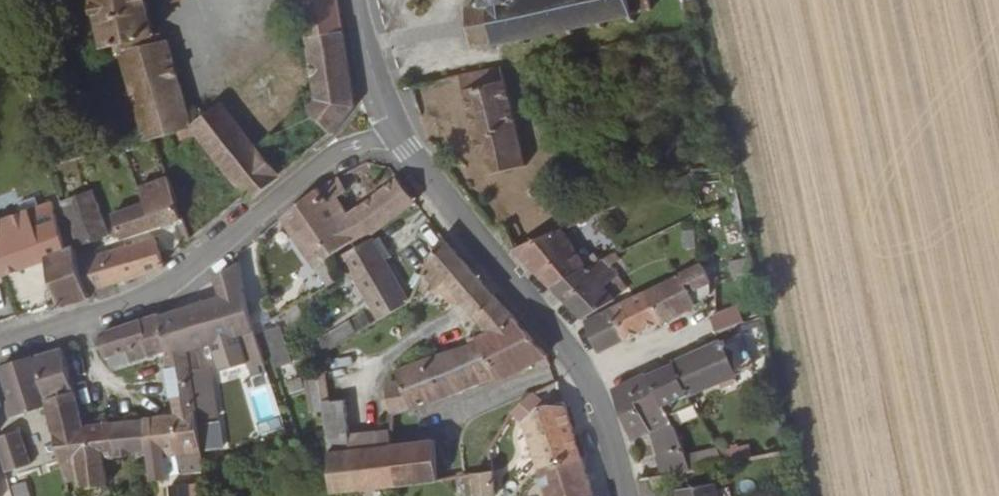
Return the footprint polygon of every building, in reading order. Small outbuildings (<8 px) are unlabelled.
[(243,209),(247,213),(274,189),(320,150),(350,123),(334,0),(296,0),(309,113),(252,156),(250,157),(217,117),(188,143),(167,53),(152,55),(141,0),(91,0),(102,57),(115,55),(140,151),(152,149),(175,145),(181,153),(195,153),(243,209)] [(467,55),(490,52),(491,59),(499,58),(499,54),(518,52),(518,54),(528,53),(528,49),(541,48),(542,50),(550,49),(550,45),(564,43),(564,47),(573,46),(573,41),(594,38),(594,42),(601,41),(600,37),(615,35),(616,39),(624,38),(623,33),(628,32),(627,22),(646,20),(643,0),(480,0),(480,2),(478,5),(479,11),(464,14),(467,55)] [(452,85),(478,188),(522,177),(496,78),(470,82),(452,85)] [(143,212),(110,224),(117,246),(153,235),(178,228),(164,185),(153,187),(141,190),(148,210),(143,212)] [(278,230),(311,276),(321,271),(335,263),(364,247),(412,211),(414,210),(398,189),(395,190),(348,224),(333,205),(343,197),(336,186),(318,198),(315,198),(312,195),(275,225),(278,230)] [(38,270),(44,295),(73,286),(68,266),(67,261),(62,262),(53,238),(40,206),(28,209),(22,196),(18,188),(2,192),(8,207),(9,215),(0,218),(0,283),(38,270)] [(78,243),(84,260),(112,250),(102,224),(96,225),(94,219),(72,226),(75,233),(70,235),(71,240),(73,244),(78,243)] [(513,254),(553,295),(605,265),(602,260),(584,271),(580,267),(565,274),(535,244),(513,254)] [(419,267),(399,297),(408,311),(429,289),(437,297),(442,296),(447,294),(460,309),(482,294),(439,249),(424,262),(419,267)] [(121,258),(80,269),(77,263),(68,266),(73,286),(77,303),(117,291),(156,278),(155,270),(153,258),(145,252),(121,258)] [(339,269),(369,319),(354,328),(360,339),(406,312),(408,311),(399,297),(386,278),(368,253),(339,269)] [(680,268),(681,272),(668,278),(670,283),(697,269),(696,259),(680,268)] [(219,380),(222,386),(249,379),(248,375),(257,373),(249,341),(247,333),(235,291),(230,268),(229,265),(201,282),(202,290),(208,313),(154,327),(161,352),(168,352),(173,365),(179,363),(237,347),(245,372),(219,380)] [(553,295),(584,326),(586,329),(596,360),(626,345),(614,311),(600,319),(597,315),(612,308),(600,294),(612,286),(601,272),(607,269),(605,265),(553,295)] [(647,294),(660,328),(701,306),(697,297),(706,292),(697,269),(670,283),(647,294)] [(737,274),(741,290),(750,290),(746,271),(737,274)] [(44,295),(50,317),(51,320),(79,311),(78,309),(77,303),(73,286),(44,295)] [(235,291),(247,333),(262,329),(252,287),(235,291)] [(697,297),(701,306),(710,302),(707,293),(706,292),(697,297)] [(486,298),(482,294),(460,309),(464,313),(486,298)] [(614,311),(626,345),(660,328),(647,294),(614,311)] [(464,313),(483,334),(513,327),(486,298),(464,313)] [(708,315),(715,333),(743,323),(736,304),(708,315)] [(135,332),(143,364),(159,361),(160,368),(173,365),(168,352),(161,352),(154,327),(154,326),(152,327),(135,332)] [(273,364),(288,360),(279,326),(263,330),(273,364)] [(400,374),(412,410),(490,382),(491,384),(547,365),(513,327),(483,334),(478,338),(479,344),(400,374)] [(97,343),(97,345),(102,367),(125,363),(128,367),(143,364),(135,332),(97,343)] [(673,368),(686,398),(747,370),(735,341),(718,348),(673,368)] [(40,401),(42,411),(68,405),(56,357),(32,365),(40,401)] [(160,368),(168,424),(188,433),(179,363),(173,365),(160,368)] [(4,410),(12,407),(40,401),(32,365),(0,374),(0,394),(4,410)] [(651,378),(666,408),(686,398),(673,368),(651,378)] [(610,396),(632,442),(655,434),(662,469),(684,465),(680,447),(676,429),(666,408),(651,378),(610,396)] [(517,408),(538,475),(583,460),(564,404),(542,406),(538,395),(517,408)] [(40,401),(12,407),(16,422),(44,417),(42,411),(40,401)] [(44,417),(49,442),(76,435),(68,405),(42,411),(44,417)] [(324,495),(360,495),(393,491),(391,462),(391,450),(391,429),(370,432),(372,453),(350,456),(343,407),(317,411),(321,456),(324,495)] [(159,463),(161,484),(194,482),(192,467),(191,457),(173,458),(168,424),(145,427),(146,464),(159,463)] [(168,424),(173,458),(191,457),(188,433),(168,424)] [(97,433),(99,468),(118,467),(141,464),(139,428),(97,433)] [(3,473),(30,465),(19,430),(0,435),(0,464),(3,473)] [(60,491),(65,491),(67,492),(67,495),(74,495),(92,495),(92,470),(99,469),(99,468),(97,433),(76,435),(49,442),(60,491)] [(680,447),(684,465),(714,458),(710,440),(680,447)] [(391,462),(393,491),(422,487),(455,482),(449,442),(391,450),(391,462)] [(191,457),(192,467),(204,465),(202,456),(191,457)] [(545,495),(595,495),(592,488),(583,460),(538,475),(545,495)] [(468,480),(469,495),(492,492),(490,473),(468,475),(468,480)] [(676,495),(722,495),(719,485),(710,486),(710,480),(674,487),(676,495)]
